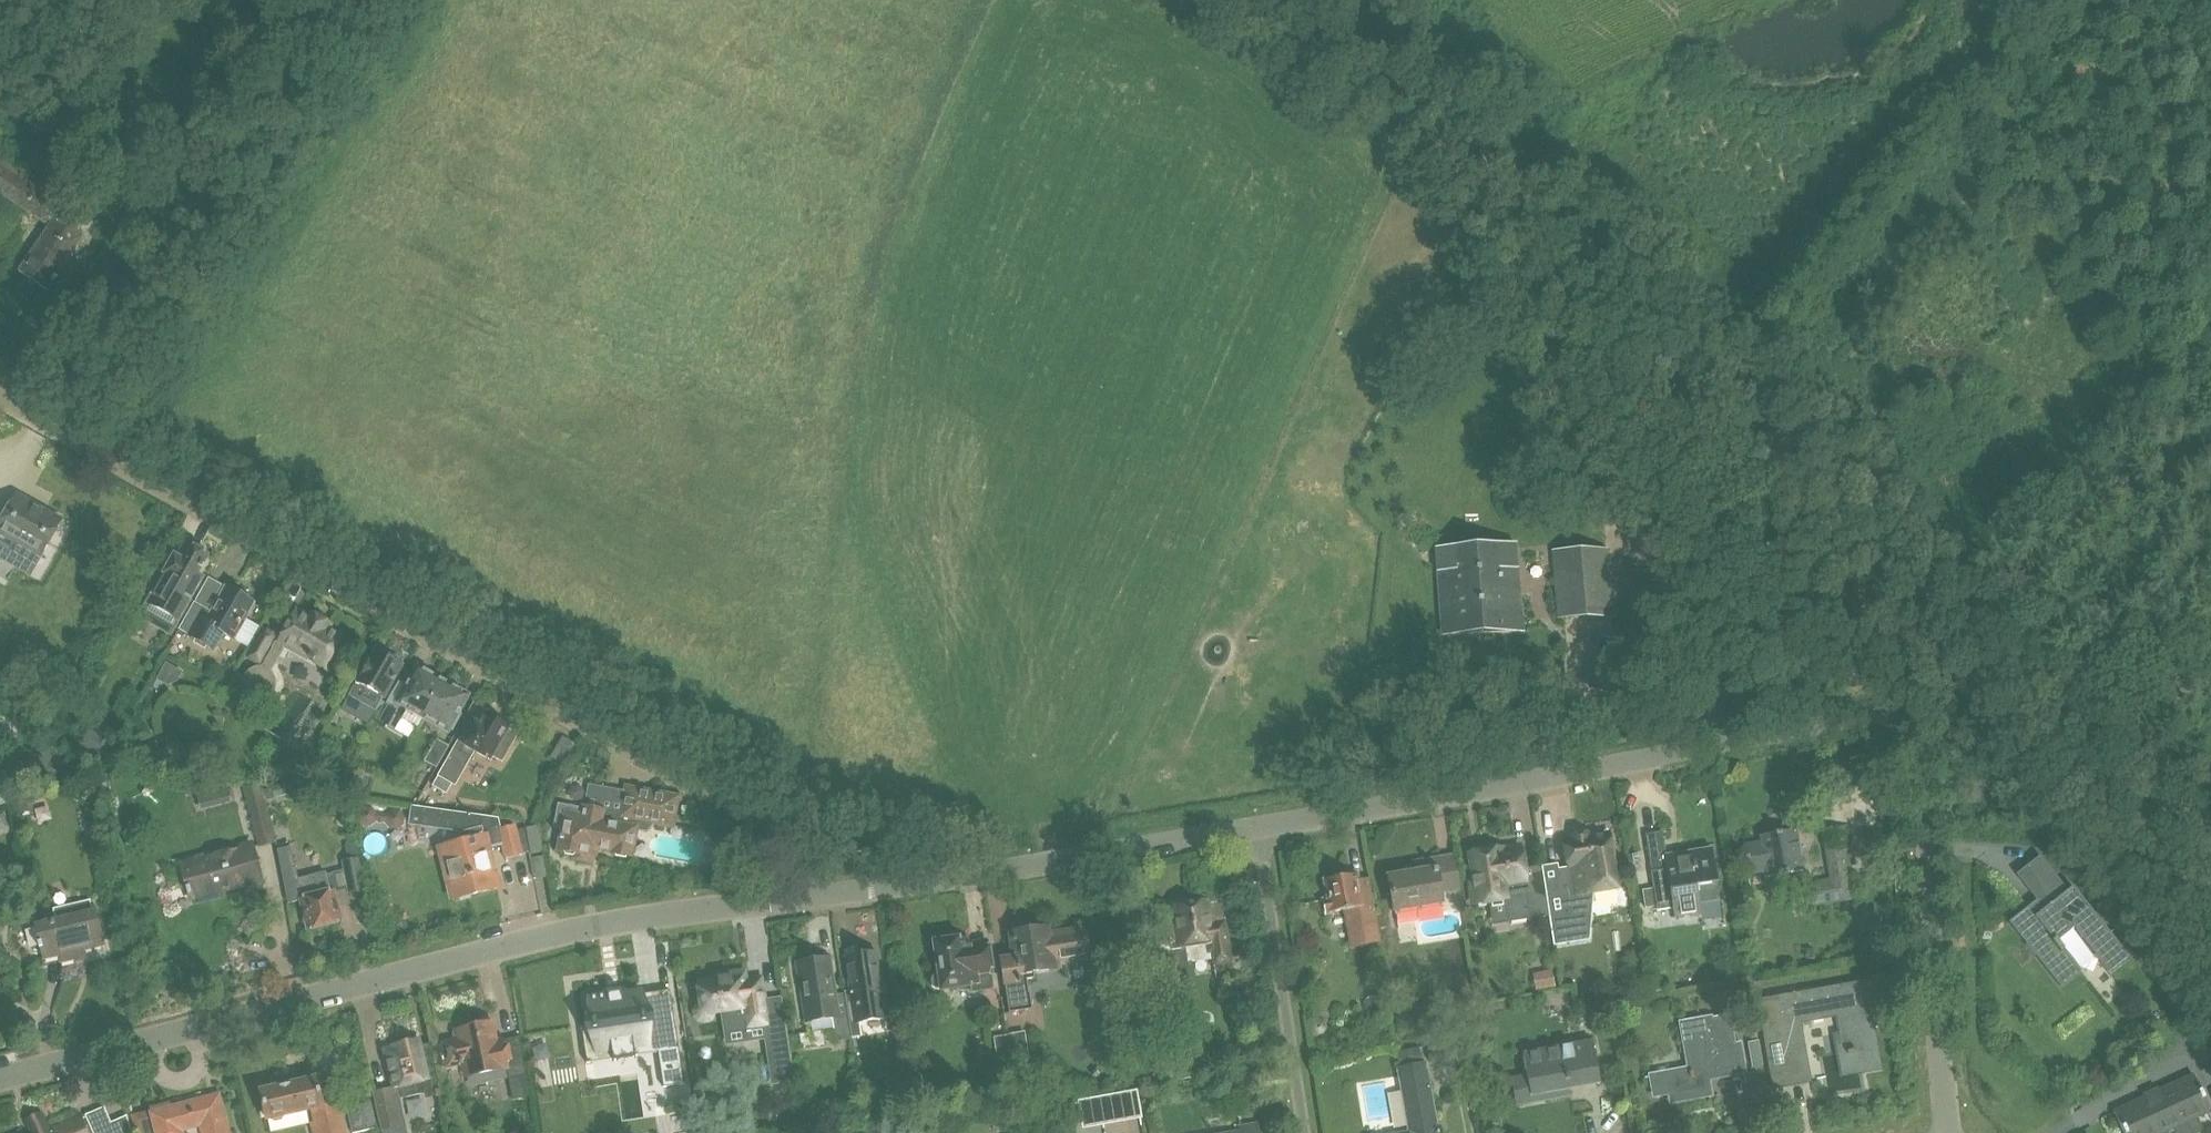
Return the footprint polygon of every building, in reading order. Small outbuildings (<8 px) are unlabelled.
[(51,226),(20,272),(46,290),(95,217),(69,199),(67,202),(0,158),(0,192),(51,226)] [(20,542),(13,553),(36,565),(60,521),(42,511),(35,507),(16,496),(3,520),(0,518),(0,531),(20,542)] [(168,632),(169,633),(202,576),(196,573),(207,554),(205,553),(206,551),(195,545),(194,547),(186,542),(177,556),(173,554),(143,607),(144,608),(147,603),(175,619),(168,632)] [(1522,630),(1515,543),(1434,549),(1441,636),(1522,630)] [(1551,550),(1556,619),(1613,617),(1607,548),(1551,550)] [(211,611),(194,601),(177,629),(213,649),(222,632),(232,638),(253,603),(248,600),(247,595),(241,592),(237,593),(225,587),(211,611)] [(295,613),(280,639),(278,643),(274,641),(277,635),(265,628),(251,654),(263,661),(271,646),(273,648),(264,664),(261,664),(258,664),(255,665),(252,666),(250,668),(248,670),(246,673),(245,675),(244,678),(244,681),(244,684),(245,687),(246,690),(248,692),(250,694),(253,696),(256,697),(258,698),(262,698),(264,697),(267,696),(270,695),(272,693),(274,691),(276,688),(277,685),(277,682),(277,679),(277,676),(276,674),(274,671),(273,669),(288,643),(310,656),(308,658),(313,661),(314,658),(326,665),(341,638),(326,630),(329,623),(311,613),(307,619),(295,613)] [(364,668),(349,694),(376,710),(401,664),(398,662),(398,657),(391,653),(386,656),(377,650),(366,669),(364,668)] [(417,725),(423,713),(441,682),(438,680),(440,677),(432,672),(429,676),(418,670),(410,684),(405,682),(396,698),(408,705),(401,716),(417,725)] [(445,684),(441,682),(423,713),(453,730),(462,714),(457,711),(465,696),(453,689),(455,685),(447,680),(445,684)] [(397,710),(388,705),(379,720),(388,725),(397,710)] [(439,775),(433,785),(434,786),(447,792),(452,783),(456,785),(468,763),(473,753),(488,762),(492,755),(502,762),(518,733),(508,727),(509,725),(485,712),(479,724),(475,722),(466,739),(463,745),(458,742),(438,775),(439,775)] [(98,752),(112,728),(101,722),(94,734),(86,729),(79,741),(98,752)] [(448,745),(437,739),(425,762),(437,768),(448,745)] [(363,773),(345,769),(340,789),(358,793),(363,773)] [(259,848),(275,844),(259,785),(244,789),(259,848)] [(29,787),(15,790),(19,814),(34,811),(29,787)] [(593,861),(595,847),(631,854),(636,828),(630,827),(632,817),(645,819),(672,825),(677,797),(627,788),(622,815),(558,803),(554,826),(564,828),(560,848),(564,848),(566,854),(572,855),(576,850),(579,851),(578,858),(593,861)] [(357,821),(362,826),(369,827),(375,822),(385,823),(390,828),(397,829),(403,824),(404,815),(400,810),(392,809),(386,814),(376,813),(372,808),(363,807),(358,812),(357,821)] [(460,842),(440,847),(453,896),(457,895),(461,897),(469,894),(470,892),(497,885),(487,848),(501,845),(505,859),(530,852),(526,829),(516,832),(514,826),(500,830),(496,816),(443,809),(440,829),(457,831),(460,842)] [(1855,864),(1848,824),(1822,828),(1831,879),(1803,883),(1806,905),(1851,897),(1845,865),(1855,864)] [(526,828),(526,829),(530,852),(531,854),(543,852),(539,825),(526,828)] [(1744,845),(1748,872),(1766,869),(1767,876),(1802,870),(1795,829),(1760,835),(1761,842),(1744,845)] [(1648,907),(1657,906),(1657,910),(1673,908),(1675,917),(1701,913),(1699,904),(1720,901),(1712,848),(1666,855),(1662,831),(1646,833),(1651,871),(1654,888),(1645,890),(1648,907)] [(1558,865),(1542,868),(1546,895),(1549,916),(1554,944),(1572,941),(1570,926),(1590,923),(1594,890),(1619,885),(1613,853),(1616,852),(1614,840),(1611,841),(1610,834),(1591,837),(1591,833),(1573,837),(1574,840),(1567,842),(1571,866),(1573,874),(1560,877),(1559,868),(1558,865)] [(196,899),(219,893),(218,890),(259,879),(251,846),(179,865),(187,899),(195,897),(196,899)] [(1526,883),(1521,847),(1503,850),(1503,848),(1470,853),(1475,882),(1471,882),(1474,903),(1505,899),(1509,922),(1549,916),(1546,895),(1527,898),(1525,883),(1526,883)] [(298,901),(302,900),(310,929),(338,922),(331,895),(326,874),(318,876),(318,873),(299,878),(291,849),(277,852),(287,904),(298,901)] [(1428,870),(1415,872),(1390,877),(1395,908),(1441,901),(1440,890),(1460,887),(1455,857),(1427,861),(1428,870)] [(360,859),(342,862),(348,894),(366,890),(360,859)] [(1325,913),(1354,907),(1362,946),(1382,942),(1369,877),(1357,879),(1355,872),(1324,879),(1328,899),(1322,900),(1325,913)] [(2129,959),(2110,934),(2072,887),(2067,890),(2067,891),(2055,900),(2045,888),(2035,898),(2036,900),(2008,922),(2060,987),(2081,971),(2057,940),(2073,928),(2110,975),(2129,959)] [(1177,923),(1158,926),(1167,982),(1169,981),(1170,986),(1189,983),(1188,978),(1191,978),(1188,963),(1187,956),(1210,952),(1211,960),(1214,959),(1215,964),(1230,961),(1229,956),(1221,905),(1207,907),(1207,902),(1188,905),(1187,901),(1184,898),(1176,899),(1172,902),(1173,910),(1176,912),(1177,923)] [(35,923),(41,952),(43,959),(59,955),(60,962),(84,957),(83,950),(104,945),(95,909),(91,910),(88,900),(54,908),(56,918),(35,923)] [(1015,957),(1001,959),(1010,1012),(1032,1009),(1027,978),(1035,977),(1034,973),(1050,971),(1049,963),(1053,962),(1052,961),(1062,960),(1088,956),(1084,927),(1045,934),(1043,926),(1031,928),(1023,929),(1011,931),(1015,957)] [(1874,937),(1856,941),(1858,953),(1876,949),(1874,937)] [(981,989),(982,994),(995,992),(994,986),(992,986),(990,971),(991,971),(987,942),(966,945),(965,939),(935,943),(939,974),(930,977),(930,982),(933,988),(941,988),(970,983),(972,991),(981,989)] [(851,990),(844,991),(845,995),(852,1036),(863,1035),(860,1018),(883,1014),(888,1013),(881,970),(877,971),(874,952),(872,952),(869,950),(859,952),(858,955),(845,957),(851,990)] [(835,1039),(852,1036),(845,995),(834,997),(827,958),(798,963),(807,1020),(831,1016),(835,1039)] [(702,1002),(695,1010),(700,1017),(707,1018),(712,1010),(721,1009),(724,1031),(724,1033),(766,1026),(775,1085),(794,1082),(790,1053),(790,1050),(781,995),(764,998),(761,978),(746,980),(744,971),(726,974),(726,977),(699,981),(702,1002)] [(1533,974),(1535,990),(1553,987),(1550,971),(1533,974)] [(1808,1079),(1798,1024),(1797,1019),(1840,1011),(1843,1031),(1847,1031),(1851,1049),(1841,1051),(1845,1072),(1879,1066),(1871,1023),(1876,1022),(1871,997),(1877,996),(1874,980),(1759,1001),(1774,1085),(1808,1079)] [(592,1024),(581,1026),(587,1063),(657,1052),(662,1085),(683,1082),(671,999),(642,1003),(641,994),(640,990),(588,998),(592,1024)] [(1689,1068),(1665,1072),(1650,1075),(1654,1093),(1668,1091),(1670,1100),(1708,1093),(1708,1095),(1709,1095),(1706,1077),(1743,1070),(1739,1044),(1728,1046),(1723,1016),(1712,1018),(1712,1017),(1680,1022),(1689,1068)] [(462,1063),(465,1077),(507,1068),(509,1077),(525,1073),(518,1038),(496,1042),(492,1023),(455,1031),(457,1040),(443,1043),(448,1066),(462,1063)] [(1008,1033),(1012,1056),(1014,1070),(1030,1068),(1025,1030),(1008,1033)] [(999,1058),(1012,1056),(1008,1033),(996,1035),(999,1058)] [(371,1094),(381,1132),(407,1132),(401,1110),(397,1111),(393,1096),(397,1095),(400,1094),(401,1097),(425,1091),(422,1081),(437,1077),(430,1043),(418,1046),(416,1039),(393,1045),(393,1047),(383,1050),(393,1088),(371,1094)] [(1600,1083),(1591,1039),(1522,1053),(1530,1095),(1545,1092),(1549,1099),(1570,1095),(1569,1089),(1600,1083)] [(1747,1044),(1752,1067),(1763,1065),(1758,1041),(1747,1044)] [(1403,1132),(1440,1132),(1439,1128),(1437,1129),(1425,1064),(1422,1065),(1419,1047),(1396,1051),(1400,1069),(1397,1069),(1408,1132),(1403,1132)] [(2115,1111),(2125,1132),(2165,1132),(2177,1127),(2180,1132),(2196,1132),(2203,1130),(2197,1118),(2210,1112),(2210,1110),(2195,1074),(2115,1111)] [(264,1112),(266,1120),(310,1110),(313,1122),(310,1123),(312,1132),(344,1132),(337,1102),(323,1105),(317,1078),(259,1091),(264,1112)] [(1260,1095),(1257,1079),(1241,1082),(1244,1098),(1260,1095)] [(180,1130),(200,1125),(202,1132),(228,1132),(218,1094),(170,1107),(169,1103),(149,1108),(156,1132),(180,1132),(180,1130)] [(1116,1123),(1112,1094),(1094,1097),(1099,1126),(1116,1123)] [(371,1102),(346,1107),(352,1132),(377,1127),(371,1102)] [(126,1116),(110,1123),(103,1108),(86,1116),(48,1132),(40,1115),(26,1120),(32,1132),(132,1132),(126,1116)] [(1256,1122),(1239,1125),(1240,1131),(1227,1132),(1258,1132),(1256,1122)]
